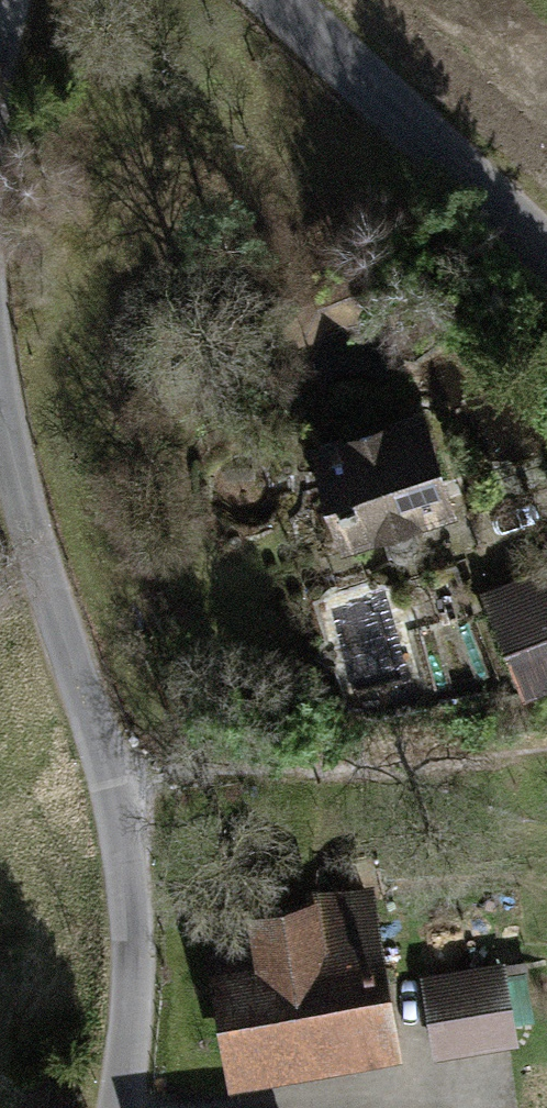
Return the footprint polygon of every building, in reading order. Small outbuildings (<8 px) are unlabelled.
[(423,409),(306,447),(341,553),(458,515),(423,409)] [(481,594),(522,686),(546,675),(546,565),(481,594)] [(251,939),(205,947),(229,1089),(404,1060),(374,884),(320,894),(321,900),(246,913),(251,939)] [(506,963),(421,978),(435,1062),(520,1048),(506,963)]
